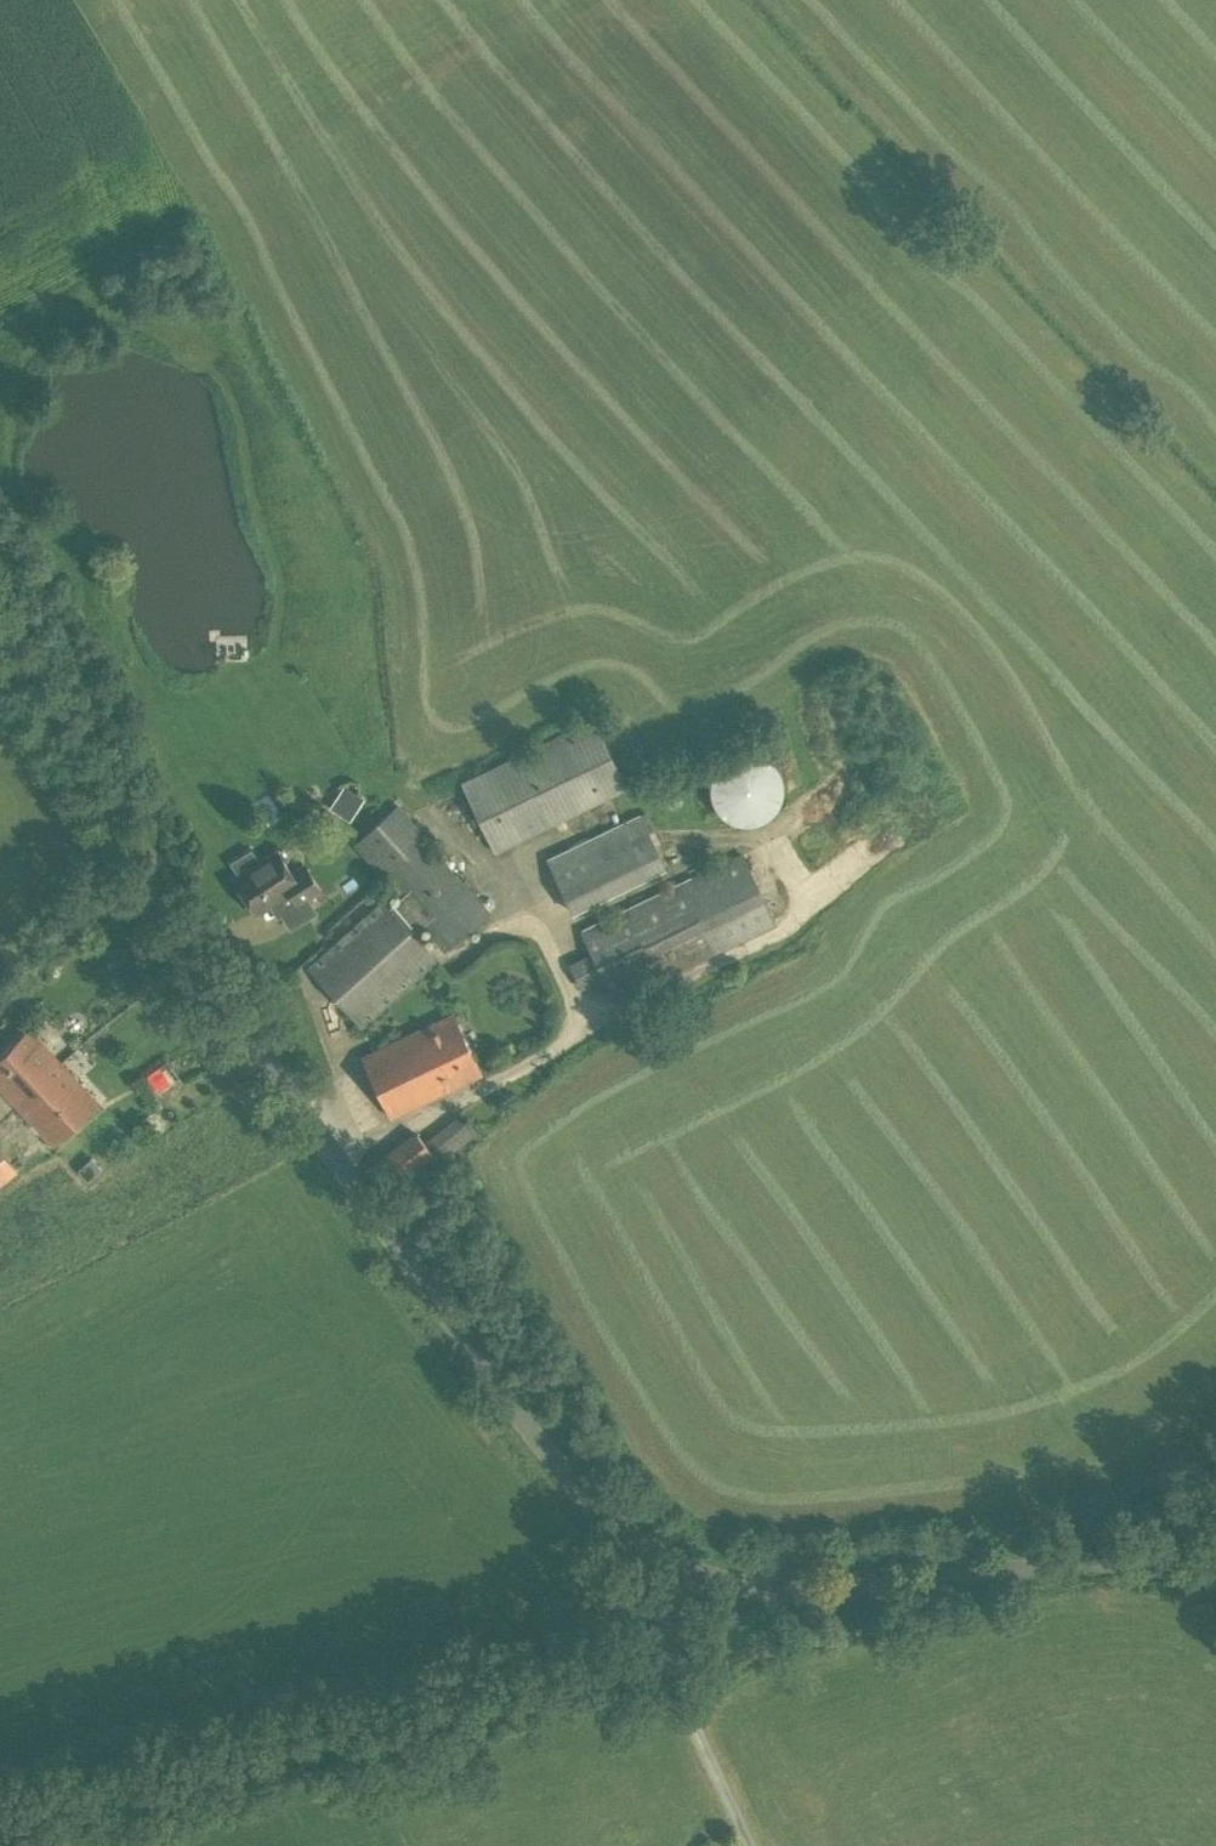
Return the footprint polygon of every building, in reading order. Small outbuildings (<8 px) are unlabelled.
[(621,754),(484,810),(502,853),(639,797),(621,754)] [(764,854),(730,779),(597,840),(632,915),(764,854)] [(350,820),(365,798),(344,785),(330,806),(350,820)] [(445,954),(492,912),(427,839),(429,837),(398,804),(353,843),(401,895),(397,899),(445,954)] [(260,862),(251,848),(231,861),(239,875),(233,879),(254,912),(288,890),(297,904),(320,890),(304,864),(291,872),(278,851),(260,862)] [(362,1028),(437,960),(382,899),(306,966),(362,1028)] [(301,903),(289,915),(306,931),(318,919),(301,903)] [(390,1117),(482,1074),(453,1013),(362,1057),(390,1117)] [(63,1064),(28,1027),(0,1053),(0,1088),(18,1107),(63,1064)] [(63,1064),(18,1107),(53,1144),(98,1102),(63,1064)] [(440,1162),(477,1132),(461,1112),(423,1142),(414,1131),(373,1163),(396,1196),(440,1162)] [(18,1171),(0,1148),(0,1185),(18,1171)] [(101,1152),(85,1161),(93,1176),(109,1167),(101,1152)] [(709,1699),(717,1697),(712,1688),(705,1691),(709,1699)]
